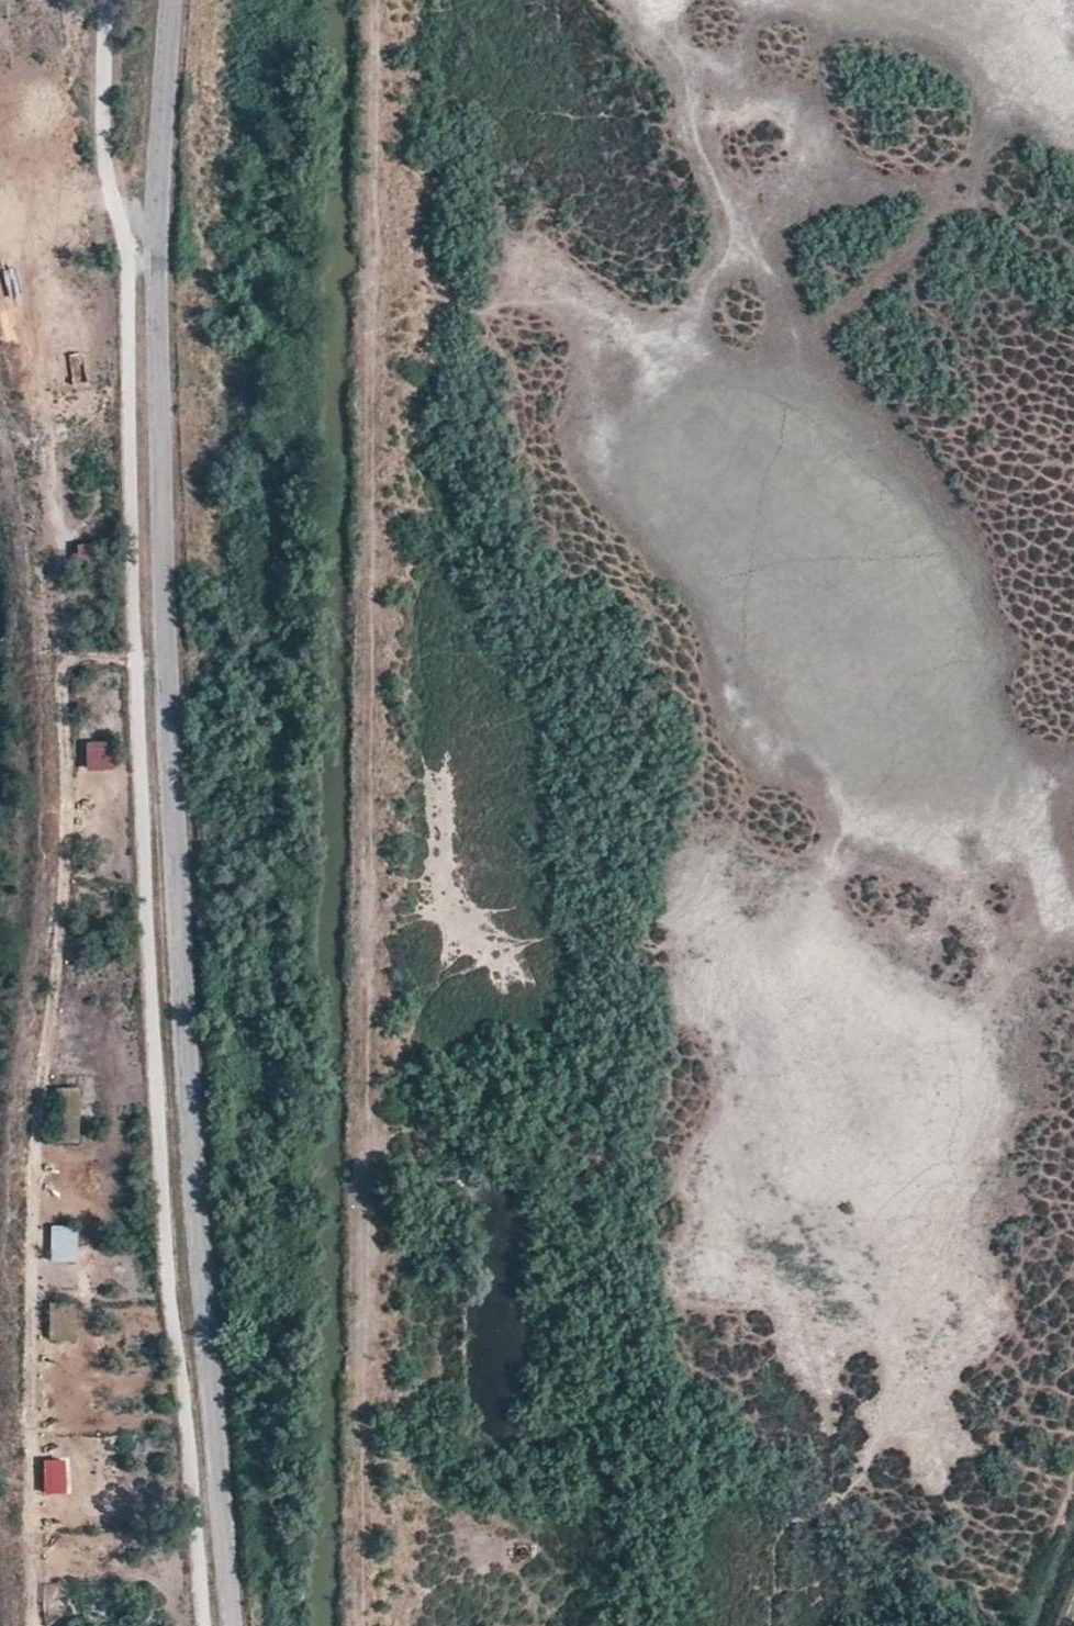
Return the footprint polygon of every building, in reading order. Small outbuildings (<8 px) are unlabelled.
[(87,770),(114,771),(115,742),(88,740),(87,770)] [(79,1262),(80,1225),(53,1225),(52,1261),(79,1262)] [(44,1460),(43,1496),(67,1496),(68,1460),(44,1460)]
